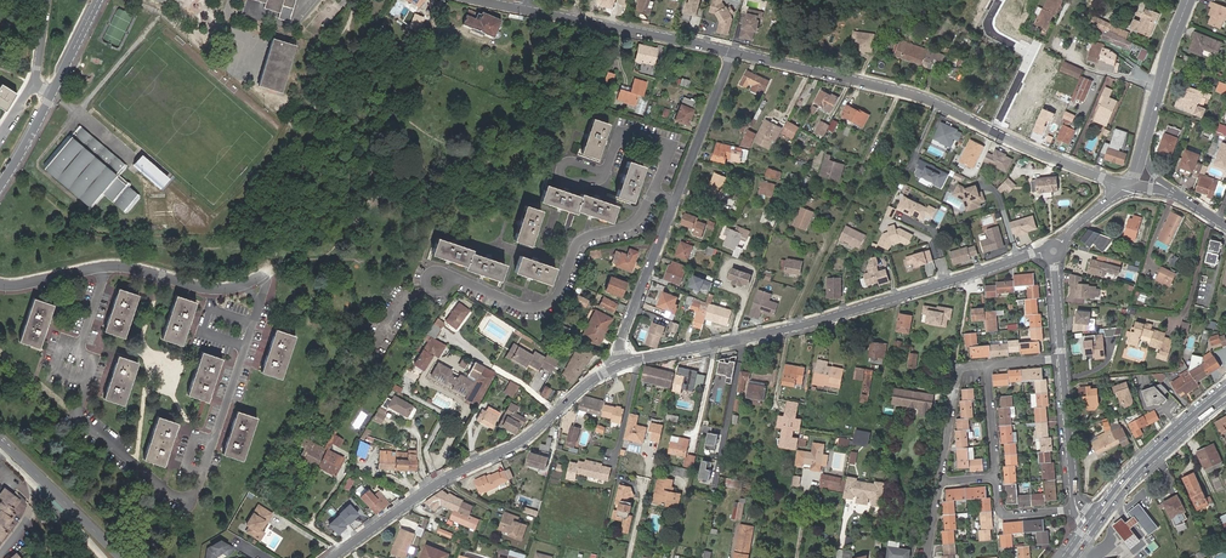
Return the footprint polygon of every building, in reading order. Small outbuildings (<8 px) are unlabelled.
[(296,0),(254,0),(266,4),(265,6),(281,11),(280,14),(279,19),(289,22),(296,0)] [(289,22),(291,23),(299,0),(296,0),(289,22)] [(647,13),(648,7),(650,0),(640,0),(637,10),(647,13)] [(700,0),(690,0),(689,5),(686,4),(682,20),(690,22),(691,15),(692,13),(696,14),(698,8),(700,0)] [(731,17),(730,15),(727,9),(726,7),(725,8),(723,4),(721,4),(722,0),(713,0),(709,12),(715,14),(720,22),(721,23),(720,25),(719,25),(717,32),(728,35),(732,20),(730,17),(731,17)] [(1045,11),(1043,10),(1036,24),(1044,28),(1046,29),(1049,25),(1050,23),(1053,15),(1056,16),(1058,12),(1060,6),(1063,2),(1060,1),(1061,0),(1050,0),(1045,11)] [(1214,18),(1211,26),(1222,30),(1225,22),(1225,7),(1215,3),(1212,8),(1215,9),(1213,14),(1216,15),(1214,18)] [(701,18),(704,10),(698,8),(696,14),(692,13),(691,15),(701,18)] [(1156,23),(1160,15),(1151,11),(1150,12),(1145,9),(1141,17),(1142,18),(1140,22),(1134,19),(1130,28),(1136,31),(1150,37),(1155,23),(1156,23)] [(463,24),(472,28),(485,33),(494,37),(495,37),(496,37),(497,37),(498,37),(498,36),(499,35),(499,34),(499,33),(498,32),(497,31),(502,21),(482,12),(481,14),(469,10),(463,24)] [(757,29),(758,24),(756,21),(757,17),(758,12),(748,10),(746,19),(745,18),(741,38),(750,40),(752,31),(754,31),(757,29)] [(421,29),(425,16),(415,12),(410,25),(421,29)] [(1103,20),(1093,16),(1089,25),(1099,29),(1100,27),(1103,20)] [(1100,27),(1103,29),(1104,29),(1117,35),(1126,39),(1128,33),(1110,25),(1110,24),(1103,20),(1100,27)] [(898,28),(893,24),(887,31),(892,35),(898,28)] [(551,31),(539,26),(537,30),(549,35),(551,31)] [(374,39),(379,30),(376,28),(370,36),(368,40),(372,43),(374,39)] [(1114,43),(1117,35),(1104,29),(1103,29),(1099,37),(1101,38),(1113,43),(1114,43)] [(874,34),(853,32),(852,43),(861,44),(860,50),(872,51),(874,34)] [(1197,42),(1195,41),(1191,52),(1203,56),(1205,50),(1219,56),(1224,44),(1196,33),(1194,39),(1196,39),(1197,40),(1197,42)] [(1130,50),(1133,44),(1125,40),(1126,39),(1117,35),(1114,43),(1130,50)] [(283,54),(272,90),(282,93),(296,46),(273,38),(270,49),(283,54)] [(891,55),(922,65),(926,55),(928,50),(899,41),(898,45),(895,44),(891,55)] [(1096,68),(1114,72),(1115,65),(1106,63),(1106,61),(1099,59),(1103,48),(1104,45),(1093,41),(1092,42),(1087,59),(1098,62),(1096,68)] [(657,49),(639,45),(636,61),(643,63),(641,69),(652,71),(657,49)] [(1144,62),(1149,51),(1150,51),(1142,47),(1137,58),(1140,60),(1143,61),(1144,62)] [(1110,50),(1103,48),(1099,59),(1106,61),(1110,50)] [(259,86),(272,90),(283,54),(270,49),(259,86)] [(926,55),(922,65),(930,68),(931,67),(933,59),(943,62),(944,57),(935,55),(936,53),(928,50),(926,55)] [(1106,63),(1115,65),(1116,62),(1117,56),(1110,50),(1106,61),(1106,63)] [(1186,56),(1184,61),(1189,64),(1192,58),(1186,56)] [(943,62),(933,59),(931,67),(940,70),(943,62)] [(1084,69),(1065,61),(1061,70),(1080,78),(1084,69)] [(746,70),(739,84),(746,87),(747,83),(753,86),(758,76),(746,70)] [(615,74),(607,72),(605,81),(612,83),(615,74)] [(768,80),(758,76),(753,86),(751,90),(761,95),(763,90),(768,80)] [(1038,76),(1033,94),(1048,99),(1053,81),(1038,76)] [(1080,78),(1079,80),(1072,97),(1070,100),(1074,102),(1077,96),(1079,92),(1085,95),(1091,81),(1081,77),(1080,78)] [(642,96),(646,83),(634,79),(631,88),(630,92),(620,89),(617,100),(635,105),(638,95),(642,96)] [(1219,82),(1216,91),(1225,94),(1225,84),(1219,82)] [(6,111),(14,98),(16,93),(1,83),(0,85),(0,107),(6,111)] [(1112,89),(1106,87),(1100,101),(1102,102),(1094,120),(1100,122),(1102,118),(1108,121),(1112,110),(1111,109),(1112,107),(1113,107),(1117,100),(1108,97),(1112,89)] [(1206,93),(1197,90),(1195,93),(1193,92),(1194,89),(1188,87),(1184,100),(1178,98),(1175,106),(1202,116),(1205,109),(1198,106),(1201,96),(1205,97),(1206,93)] [(826,108),(832,96),(821,90),(815,102),(826,108)] [(1070,100),(1072,97),(1057,90),(1054,97),(1068,103),(1070,100)] [(826,108),(825,110),(829,113),(838,97),(833,95),(832,96),(826,108)] [(691,109),(693,110),(696,103),(684,98),(675,120),(687,125),(690,117),(688,116),(691,109)] [(858,114),(854,112),(846,108),(841,117),(863,128),(868,117),(859,112),(858,114)] [(1055,114),(1042,109),(1032,131),(1042,135),(1048,122),(1051,123),(1055,114)] [(1075,115),(1065,111),(1062,118),(1072,122),(1075,115)] [(821,129),(826,119),(823,117),(818,127),(821,129)] [(1072,122),(1062,118),(1060,122),(1070,126),(1072,122)] [(597,159),(609,125),(593,119),(581,153),(597,159)] [(821,129),(826,132),(831,122),(826,119),(821,129)] [(758,143),(769,121),(766,120),(755,141),(758,143)] [(783,128),(769,121),(758,143),(769,148),(774,138),(776,140),(783,128)] [(796,131),(798,127),(788,122),(784,130),(791,134),(793,130),(796,131)] [(833,122),(827,132),(832,134),(836,125),(833,122)] [(948,145),(952,137),(957,140),(960,133),(955,130),(955,129),(939,122),(932,138),(948,145)] [(120,176),(127,167),(77,125),(70,134),(71,135),(69,137),(68,137),(67,138),(66,138),(43,165),(94,207),(105,194),(127,213),(140,198),(129,188),(131,186),(120,176)] [(1074,130),(1063,125),(1057,138),(1068,143),(1074,130)] [(1171,150),(1174,150),(1181,130),(1168,126),(1165,134),(1169,136),(1163,152),(1169,155),(1171,150)] [(1128,132),(1115,128),(1109,144),(1104,142),(1100,153),(1106,155),(1108,148),(1112,149),(1119,152),(1120,148),(1122,149),(1128,132)] [(791,134),(784,130),(782,134),(791,139),(796,131),(793,130),(791,134)] [(746,133),(739,146),(749,148),(755,136),(746,132),(746,133)] [(1169,136),(1165,134),(1158,151),(1163,152),(1169,136)] [(970,167),(981,147),(969,140),(957,160),(970,167)] [(739,161),(740,158),(740,156),(742,156),(748,158),(750,150),(731,146),(717,142),(717,144),(715,154),(713,154),(712,159),(725,162),(726,157),(731,158),(730,159),(739,161)] [(1222,143),(1214,164),(1222,166),(1225,164),(1225,144),(1222,143)] [(1123,165),(1126,154),(1119,152),(1112,149),(1108,148),(1106,155),(1105,159),(1123,165)] [(993,155),(988,153),(984,161),(1007,172),(1012,159),(1005,156),(1006,154),(996,149),(993,155)] [(1202,166),(1202,165),(1196,162),(1199,155),(1186,150),(1180,166),(1199,174),(1199,173),(1201,168),(1202,166)] [(836,179),(841,165),(829,161),(830,156),(827,155),(820,176),(826,178),(827,176),(836,179)] [(161,189),(168,181),(140,157),(133,165),(161,189)] [(946,175),(928,165),(917,160),(914,167),(916,168),(914,173),(915,175),(919,177),(921,176),(933,182),(932,183),(939,187),(946,175)] [(631,202),(643,167),(627,161),(615,196),(631,202)] [(838,182),(843,166),(841,165),(836,179),(827,176),(826,178),(838,182)] [(862,166),(858,174),(862,176),(866,168),(862,166)] [(768,169),(766,176),(778,179),(780,172),(768,169)] [(715,173),(709,189),(711,189),(717,174),(715,173)] [(1212,181),(1213,179),(1204,175),(1199,173),(1199,174),(1198,176),(1201,178),(1196,191),(1207,195),(1206,197),(1211,199),(1214,191),(1210,189),(1212,181)] [(711,189),(709,189),(707,194),(720,199),(729,178),(717,174),(711,189)] [(1057,191),(1056,177),(1036,179),(1036,180),(1031,180),(1032,186),(1037,189),(1037,191),(1037,193),(1057,191)] [(1016,186),(1008,178),(1001,186),(1009,194),(1016,186)] [(767,192),(766,194),(773,196),(775,185),(762,182),(760,190),(767,192)] [(610,222),(616,206),(580,194),(579,197),(545,185),(540,201),(575,213),(576,210),(610,222)] [(978,197),(977,193),(974,186),(964,189),(964,188),(957,185),(952,195),(963,200),(963,202),(967,200),(970,209),(979,206),(978,203),(983,201),(981,196),(978,197)] [(927,209),(903,197),(897,209),(901,211),(902,210),(910,214),(918,218),(921,212),(924,214),(927,209)] [(529,245),(541,211),(525,205),(513,240),(529,245)] [(891,218),(895,210),(888,206),(886,210),(884,214),(891,218)] [(805,232),(813,213),(801,208),(793,227),(805,232)] [(771,226),(774,215),(765,212),(762,223),(771,226)] [(1169,245),(1182,218),(1172,212),(1158,239),(1155,245),(1166,251),(1169,245)] [(698,218),(686,214),(681,224),(695,229),(695,230),(703,233),(705,227),(698,224),(697,224),(694,222),(695,219),(697,220),(698,218)] [(1033,215),(1010,222),(1014,235),(1037,228),(1033,215)] [(1129,219),(1124,237),(1135,240),(1140,218),(1134,216),(1133,220),(1129,219)] [(846,226),(839,240),(844,242),(844,241),(849,243),(855,246),(859,248),(865,235),(846,226)] [(1001,247),(995,226),(984,230),(987,239),(978,242),(981,253),(992,250),(993,248),(994,247),(995,249),(1001,247)] [(736,231),(727,227),(724,235),(727,236),(723,246),(735,251),(740,239),(745,242),(749,232),(740,228),(738,232),(736,231)] [(695,230),(695,229),(693,234),(701,238),(703,233),(695,230)] [(907,243),(912,235),(899,229),(894,230),(889,232),(882,234),(877,244),(887,249),(891,241),(898,239),(902,241),(901,242),(905,244),(907,243)] [(1112,238),(1087,229),(1080,239),(1089,245),(1093,240),(1096,242),(1096,243),(1102,250),(1112,238)] [(472,250),(437,238),(431,254),(465,266),(464,269),(499,281),(505,264),(471,253),(472,250)] [(1217,257),(1219,249),(1220,249),(1222,242),(1215,240),(1216,239),(1211,238),(1205,262),(1211,263),(1210,265),(1215,266),(1215,264),(1217,265),(1218,257),(1217,257)] [(687,260),(693,247),(681,242),(676,255),(687,260)] [(1080,244),(1078,249),(1087,252),(1089,247),(1080,244)] [(715,249),(707,246),(705,253),(712,256),(715,249)] [(969,259),(968,257),(976,254),(973,246),(966,248),(965,247),(947,252),(951,265),(959,262),(959,261),(961,261),(961,262),(969,259)] [(590,251),(592,258),(601,256),(599,249),(590,251)] [(630,272),(638,252),(629,249),(627,255),(616,251),(612,263),(616,264),(615,266),(630,272)] [(931,261),(928,250),(904,257),(906,264),(912,262),(914,267),(926,264),(925,262),(931,261)] [(549,284),(555,268),(519,256),(514,272),(549,284)] [(802,261),(788,259),(787,262),(779,260),(778,269),(786,270),(785,272),(800,275),(802,261)] [(1103,264),(1091,260),(1088,272),(1100,275),(1103,276),(1104,273),(1106,272),(1117,274),(1119,268),(1103,264)] [(686,266),(673,261),(671,266),(668,273),(666,272),(663,278),(679,284),(686,266)] [(888,283),(884,270),(877,272),(875,266),(866,269),(868,273),(864,275),(863,277),(865,286),(877,282),(878,286),(888,283)] [(1156,280),(1164,284),(1165,281),(1170,283),(1175,275),(1162,268),(1156,280)] [(736,281),(735,284),(742,286),(743,283),(747,284),(750,275),(747,274),(747,275),(735,271),(736,270),(732,269),(729,279),(734,280),(736,281)] [(772,275),(763,272),(762,279),(770,280),(772,275)] [(713,282),(693,274),(688,286),(699,291),(701,287),(709,291),(713,282)] [(1034,274),(1014,276),(1014,282),(1015,288),(1027,287),(1028,300),(1036,300),(1040,299),(1039,288),(1035,288),(1034,274)] [(1076,275),(1072,274),(1071,279),(1069,279),(1069,283),(1071,283),(1069,297),(1079,298),(1079,296),(1079,295),(1084,295),(1084,297),(1094,298),(1094,296),(1095,289),(1095,287),(1087,286),(1087,285),(1080,284),(1081,276),(1076,275)] [(621,297),(627,282),(611,276),(605,291),(621,297)] [(841,278),(827,278),(827,298),(840,298),(841,278)] [(998,286),(985,288),(985,296),(986,300),(1000,299),(999,295),(1015,294),(1015,288),(1014,282),(998,284),(998,286)] [(124,337),(138,295),(119,288),(104,330),(124,337)] [(772,294),(759,289),(749,315),(759,318),(761,311),(775,316),(779,303),(770,300),(772,294)] [(677,298),(664,292),(657,306),(672,312),(677,298)] [(582,304),(585,300),(574,294),(572,299),(582,304)] [(182,345),(196,302),(176,295),(162,338),(182,345)] [(40,348),(54,305),(34,298),(19,341),(40,348)] [(600,306),(613,312),(616,306),(603,299),(600,306)] [(708,308),(710,304),(705,302),(701,300),(700,304),(697,302),(694,309),(695,309),(695,311),(698,312),(694,327),(702,329),(705,319),(708,310),(708,308)] [(1030,318),(1031,330),(1042,329),(1041,317),(1038,317),(1036,300),(1028,300),(1025,301),(1027,318),(1030,318)] [(456,328),(469,310),(459,303),(446,321),(456,328)] [(732,310),(710,304),(705,319),(727,326),(732,310)] [(950,310),(923,305),(921,314),(927,315),(925,324),(946,328),(950,310)] [(986,321),(987,334),(990,333),(999,333),(997,312),(987,313),(983,313),(982,310),(970,311),(972,322),(986,321)] [(589,323),(605,332),(612,319),(595,311),(589,323)] [(1075,324),(1073,324),(1072,332),(1081,331),(1082,324),(1089,324),(1090,312),(1076,311),(1076,317),(1075,324)] [(908,334),(912,316),(899,314),(896,331),(908,334)] [(444,323),(438,318),(434,324),(440,328),(444,323)] [(1189,329),(1190,322),(1183,320),(1182,328),(1189,329)] [(678,333),(680,325),(672,322),(671,326),(670,331),(678,333)] [(1168,356),(1172,340),(1163,337),(1164,334),(1159,332),(1158,333),(1150,330),(1152,325),(1147,324),(1146,325),(1146,327),(1143,326),(1143,324),(1135,322),(1133,328),(1135,329),(1133,332),(1130,332),(1128,338),(1140,341),(1142,334),(1151,337),(1150,343),(1155,345),(1155,347),(1160,349),(1159,353),(1168,356)] [(559,323),(556,329),(566,334),(569,329),(559,323)] [(599,343),(605,332),(589,323),(583,334),(599,343)] [(434,324),(426,334),(433,338),(440,328),(434,324)] [(652,324),(646,344),(657,348),(660,337),(661,337),(664,328),(652,324)] [(1120,335),(1123,327),(1100,329),(1100,333),(1105,332),(1105,336),(1120,335)] [(281,378),(295,336),(276,329),(261,372),(281,378)] [(639,338),(644,340),(647,331),(642,329),(639,338)] [(1042,329),(1031,330),(1033,342),(1020,343),(1021,353),(1021,356),(1041,354),(1040,340),(1043,340),(1042,329)] [(531,342),(532,340),(521,332),(519,335),(531,342)] [(598,345),(599,343),(583,334),(582,336),(598,345)] [(1218,334),(1209,337),(1211,346),(1221,343),(1218,334)] [(445,345),(426,335),(423,339),(428,341),(415,362),(425,368),(433,354),(438,357),(445,345)] [(972,361),(992,359),(991,347),(979,349),(977,335),(965,336),(966,347),(971,346),(972,361)] [(1105,357),(1102,335),(1085,337),(1087,354),(1093,353),(1094,359),(1105,357)] [(991,347),(992,359),(1008,357),(1008,354),(1021,353),(1020,343),(1020,341),(1007,342),(1007,346),(991,347)] [(883,359),(886,344),(871,342),(868,356),(871,357),(870,361),(882,363),(883,358),(883,359)] [(894,353),(902,354),(904,344),(896,342),(894,353)] [(511,358),(518,347),(513,344),(506,356),(505,358),(509,360),(524,369),(525,367),(511,358)] [(531,355),(518,347),(511,358),(525,367),(527,364),(538,370),(540,366),(550,372),(557,361),(547,355),(545,358),(534,352),(532,355),(531,355)] [(572,384),(594,352),(587,347),(582,354),(576,350),(566,369),(561,376),(562,377),(561,379),(564,382),(566,380),(572,384)] [(207,401),(222,359),(202,352),(188,395),(207,401)] [(1208,353),(1204,356),(1203,357),(1202,365),(1208,375),(1220,368),(1213,357),(1211,358),(1208,353)] [(123,405),(138,362),(118,355),(104,398),(123,405)] [(1189,371),(1190,372),(1191,371),(1199,366),(1202,365),(1203,357),(1192,355),(1191,355),(1188,370),(1189,371)] [(737,356),(719,360),(716,373),(727,376),(725,383),(731,384),(737,356)] [(923,371),(925,357),(918,356),(916,370),(923,371)] [(463,357),(459,363),(465,367),(469,361),(463,357)] [(840,383),(843,370),(827,367),(828,362),(817,360),(813,378),(814,378),(813,384),(823,386),(824,384),(829,385),(830,381),(840,383)] [(477,406),(495,373),(485,367),(474,361),(469,371),(467,374),(475,379),(473,382),(465,378),(464,377),(460,375),(458,378),(450,374),(453,371),(438,363),(431,376),(445,383),(447,381),(454,385),(453,388),(466,395),(464,399),(477,406)] [(425,368),(415,362),(414,364),(423,370),(425,368)] [(1191,371),(1190,372),(1196,382),(1208,375),(1202,365),(1199,366),(1191,371)] [(671,388),(674,373),(646,366),(642,381),(671,388)] [(798,368),(785,366),(785,367),(783,376),(796,379),(796,383),(802,384),(804,369),(798,368)] [(702,391),(705,376),(697,374),(697,371),(678,367),(678,369),(673,391),(681,393),(683,386),(702,391)] [(865,369),(856,368),(854,379),(863,380),(865,369)] [(868,395),(872,370),(866,369),(860,402),(864,403),(865,400),(867,401),(867,398),(868,396),(868,395)] [(1033,382),(1035,396),(1046,395),(1045,383),(1043,383),(1041,370),(1021,371),(1022,383),(1033,382)] [(992,377),(993,388),(1011,387),(1011,384),(1022,383),(1021,371),(1010,372),(1010,376),(992,377)] [(745,379),(748,380),(749,373),(741,372),(739,386),(738,391),(743,392),(745,379)] [(1196,382),(1190,372),(1183,376),(1182,375),(1172,382),(1178,392),(1183,389),(1185,387),(1188,391),(1198,385),(1196,382)] [(1152,374),(1163,385),(1170,379),(1164,373),(1152,374)] [(516,391),(519,387),(510,382),(508,386),(516,391)] [(1117,391),(1119,396),(1121,403),(1132,399),(1126,382),(1113,386),(1115,392),(1117,391)] [(763,400),(766,386),(749,383),(746,397),(748,398),(761,400),(763,400)] [(399,394),(402,389),(394,385),(393,387),(391,389),(399,394)] [(504,393),(513,397),(516,391),(508,386),(504,393)] [(1155,386),(1143,390),(1148,406),(1155,404),(1163,404),(1169,399),(1155,386)] [(546,397),(550,390),(545,387),(540,394),(546,397)] [(1090,387),(1079,388),(1079,397),(1081,397),(1083,397),(1084,402),(1084,406),(1098,405),(1097,389),(1090,389),(1090,387)] [(929,415),(933,397),(916,394),(916,396),(911,395),(911,393),(894,389),(892,404),(919,409),(918,412),(929,415)] [(961,421),(968,420),(973,420),(972,404),(974,404),(973,390),(962,391),(963,405),(959,405),(961,421)] [(1046,395),(1035,396),(1036,407),(1033,407),(1035,425),(1046,424),(1045,406),(1047,406),(1046,395)] [(381,406),(379,408),(385,411),(388,406),(407,416),(413,407),(394,396),(392,400),(387,397),(381,406)] [(605,402),(598,400),(588,396),(581,404),(579,410),(587,412),(601,416),(604,405),(605,402)] [(1010,427),(1010,419),(1013,419),(1015,417),(1014,410),(1013,410),(1012,398),(1000,399),(1001,412),(998,412),(999,428),(1010,427)] [(799,403),(787,401),(784,417),(778,416),(776,428),(782,429),(778,447),(797,451),(799,439),(792,437),(794,431),(800,432),(802,419),(796,418),(799,403)] [(515,413),(518,407),(511,403),(499,425),(515,434),(520,424),(522,425),(525,419),(515,413)] [(617,408),(604,405),(601,416),(612,419),(612,422),(622,424),(625,410),(622,409),(617,408)] [(491,428),(499,413),(488,406),(485,411),(482,409),(476,419),(491,428)] [(385,411),(379,408),(372,420),(380,424),(386,414),(384,413),(385,411)] [(242,460),(257,417),(237,411),(223,454),(242,460)] [(1126,419),(1128,423),(1140,417),(1137,412),(1126,419)] [(638,415),(629,413),(623,440),(643,445),(647,428),(636,425),(638,415)] [(1145,421),(1131,428),(1136,438),(1143,434),(1140,428),(1147,425),(1147,426),(1153,423),(1152,422),(1158,419),(1156,415),(1153,417),(1151,418),(1146,421),(1145,421)] [(1222,435),(1225,433),(1225,415),(1215,422),(1222,435)] [(163,466),(178,423),(158,416),(143,459),(163,466)] [(1128,423),(1131,428),(1145,421),(1143,416),(1140,417),(1128,423)] [(1116,417),(1109,419),(1111,426),(1118,424),(1116,417)] [(954,435),(956,451),(968,450),(966,434),(969,434),(968,420),(961,421),(956,421),(957,435),(954,435)] [(657,424),(654,423),(652,432),(650,439),(652,440),(659,441),(662,425),(657,424)] [(1046,424),(1035,425),(1036,443),(1039,442),(1040,454),(1049,453),(1052,453),(1051,441),(1048,441),(1046,424)] [(580,428),(571,425),(565,444),(575,447),(580,428)] [(604,428),(597,425),(595,431),(602,434),(604,428)] [(712,427),(703,425),(701,432),(707,433),(704,449),(714,451),(717,435),(710,434),(712,427)] [(1010,427),(999,428),(1001,444),(1004,443),(1005,457),(1017,456),(1016,442),(1012,443),(1010,427)] [(1116,436),(1120,442),(1127,438),(1124,432),(1121,427),(1120,428),(1112,432),(1111,432),(1114,437),(1116,436)] [(869,446),(872,430),(856,428),(854,443),(869,446)] [(1092,443),(1098,454),(1120,442),(1116,436),(1114,437),(1111,432),(1110,430),(1104,433),(1100,435),(1102,438),(1092,443)] [(327,443),(330,446),(336,436),(332,434),(327,443)] [(549,451),(552,438),(547,437),(546,444),(540,443),(539,449),(549,451)] [(300,457),(318,467),(326,449),(324,448),(313,443),(304,438),(300,445),(305,448),(300,457)] [(1120,442),(1123,448),(1130,445),(1127,438),(1120,442)] [(685,458),(689,441),(679,439),(677,444),(670,443),(667,454),(685,458)] [(848,441),(839,440),(838,446),(847,448),(848,441)] [(361,442),(360,441),(356,454),(364,458),(369,446),(361,442)] [(326,449),(318,467),(335,476),(344,458),(328,450),(330,446),(327,443),(324,448),(326,449)] [(826,467),(827,457),(822,456),(824,446),(813,444),(812,454),(810,454),(807,453),(806,453),(804,453),(803,459),(802,458),(801,458),(799,458),(798,458),(796,457),(794,467),(802,468),(803,465),(811,466),(812,466),(812,465),(821,466),(826,467)] [(860,446),(855,445),(852,466),(857,466),(860,446)] [(1203,452),(1202,450),(1196,452),(1205,469),(1221,462),(1214,447),(1203,452)] [(415,460),(416,454),(416,451),(408,450),(408,453),(407,470),(417,470),(417,460),(415,460)] [(968,450),(956,451),(957,470),(971,469),(972,474),(983,473),(982,461),(969,462),(968,450)] [(379,468),(395,469),(396,452),(380,451),(379,468)] [(545,470),(549,458),(547,457),(549,453),(543,451),(541,456),(530,452),(527,464),(545,470)] [(395,469),(407,470),(408,453),(396,452),(395,469)] [(1043,483),(1055,482),(1053,466),(1050,467),(1049,453),(1040,454),(1037,454),(1039,468),(1041,467),(1043,483)] [(695,456),(688,454),(687,460),(685,459),(683,466),(693,468),(695,456)] [(1017,456),(1005,457),(1007,471),(1003,471),(1004,486),(1016,485),(1014,470),(1018,469),(1017,456)] [(712,463),(701,461),(698,479),(709,481),(712,463)] [(604,480),(607,468),(602,467),(587,464),(581,462),(580,465),(572,464),(568,479),(576,481),(578,474),(604,480)] [(1222,466),(1221,462),(1205,469),(1206,473),(1222,466)] [(820,473),(821,466),(812,465),(812,466),(811,466),(810,471),(820,473)] [(677,466),(675,475),(691,478),(692,470),(677,466)] [(497,484),(508,479),(505,473),(504,470),(498,473),(498,472),(485,478),(484,476),(474,481),(480,493),(485,490),(486,492),(498,486),(497,484)] [(1182,479),(1197,510),(1207,505),(1207,504),(1204,499),(1193,474),(1182,479)] [(744,481),(720,476),(718,485),(742,490),(744,481)] [(838,490),(842,491),(844,482),(840,481),(840,479),(823,476),(821,483),(835,486),(835,489),(838,490)] [(865,484),(866,482),(857,480),(858,478),(847,476),(844,497),(854,499),(854,496),(857,497),(856,502),(862,503),(865,488),(865,484)] [(874,484),(866,482),(865,484),(865,488),(862,503),(867,504),(868,499),(871,499),(871,503),(872,505),(881,506),(885,484),(875,482),(874,484)] [(1056,502),(1055,482),(1043,483),(1044,492),(1030,493),(1031,508),(1043,507),(1042,503),(1056,502)] [(838,492),(838,490),(835,489),(835,486),(821,483),(821,488),(838,492)] [(619,515),(623,516),(629,517),(629,519),(627,520),(626,519),(623,531),(629,532),(632,516),(630,516),(633,502),(627,501),(628,496),(629,496),(628,491),(625,490),(626,486),(620,485),(617,503),(621,504),(619,511),(619,515)] [(1020,509),(1031,508),(1030,493),(1017,494),(1016,485),(1004,486),(1006,506),(1020,505),(1020,509)] [(3,530),(6,527),(10,530),(13,525),(9,522),(15,515),(11,512),(17,504),(20,500),(4,489),(0,494),(0,498),(3,500),(0,504),(0,510),(1,510),(0,512),(0,541),(1,541),(7,533),(3,530)] [(980,514),(991,513),(990,502),(986,503),(985,489),(965,491),(966,504),(979,503),(980,514)] [(441,505),(453,510),(454,510),(455,510),(470,516),(470,515),(474,506),(463,502),(464,500),(462,500),(457,498),(450,493),(448,496),(441,490),(428,500),(425,502),(435,511),(441,505)] [(654,503),(663,505),(664,503),(668,504),(667,506),(676,508),(679,495),(657,490),(656,494),(654,503)] [(366,502),(376,514),(388,503),(378,492),(373,497),(368,491),(362,496),(367,501),(366,502)] [(943,518),(955,517),(954,505),(966,504),(965,491),(945,493),(946,506),(942,506),(943,518)] [(351,496),(348,499),(355,507),(358,504),(351,496)] [(1186,512),(1178,498),(1170,502),(1169,500),(1163,504),(1164,504),(1161,506),(1163,509),(1165,507),(1172,519),(1178,516),(1182,523),(1188,519),(1184,513),(1186,512)] [(1133,518),(1137,524),(1138,525),(1139,524),(1149,536),(1159,529),(1149,517),(1145,520),(1142,517),(1147,514),(1140,505),(1129,514),(1133,518)] [(272,515),(258,506),(253,514),(246,525),(249,527),(246,533),(259,541),(264,534),(261,532),(258,530),(264,521),(266,523),(267,523),(272,515)] [(351,506),(330,526),(339,535),(360,515),(351,506)] [(480,520),(470,516),(455,510),(454,510),(450,519),(476,530),(480,520)] [(622,519),(623,516),(619,515),(619,511),(616,511),(615,518),(622,519)] [(515,534),(514,537),(522,540),(527,525),(518,522),(519,517),(506,512),(504,517),(508,519),(504,530),(511,533),(515,534)] [(992,529),(991,513),(980,514),(981,530),(978,531),(979,544),(991,543),(990,530),(992,529)] [(429,518),(426,517),(421,529),(425,530),(429,518)] [(943,547),(955,546),(954,535),(957,535),(955,517),(943,518),(945,536),(942,536),(943,547)] [(1130,529),(1137,524),(1133,518),(1126,524),(1122,518),(1112,526),(1131,550),(1141,542),(1130,529)] [(1043,522),(1023,523),(1024,537),(1037,536),(1038,547),(1049,546),(1048,535),(1044,535),(1043,522)] [(1000,539),(1001,550),(1012,549),(1011,538),(1024,537),(1023,523),(1002,525),(1003,539),(1000,539)] [(754,527),(741,525),(735,557),(748,557),(754,527)] [(453,534),(439,528),(437,532),(451,538),(453,534)] [(415,534),(407,531),(405,536),(400,534),(392,553),(405,557),(415,534)] [(854,543),(854,537),(847,536),(846,544),(854,543)] [(233,548),(220,541),(207,549),(206,557),(216,557),(216,556),(221,552),(228,556),(233,548)] [(909,552),(898,550),(899,544),(888,542),(887,549),(888,549),(886,557),(908,557),(909,552)] [(449,555),(426,546),(421,557),(447,557),(449,555)] [(955,546),(943,547),(944,557),(956,557),(955,546)] [(1025,548),(1018,549),(1018,551),(1018,557),(1030,557),(1029,548),(1025,548)]
